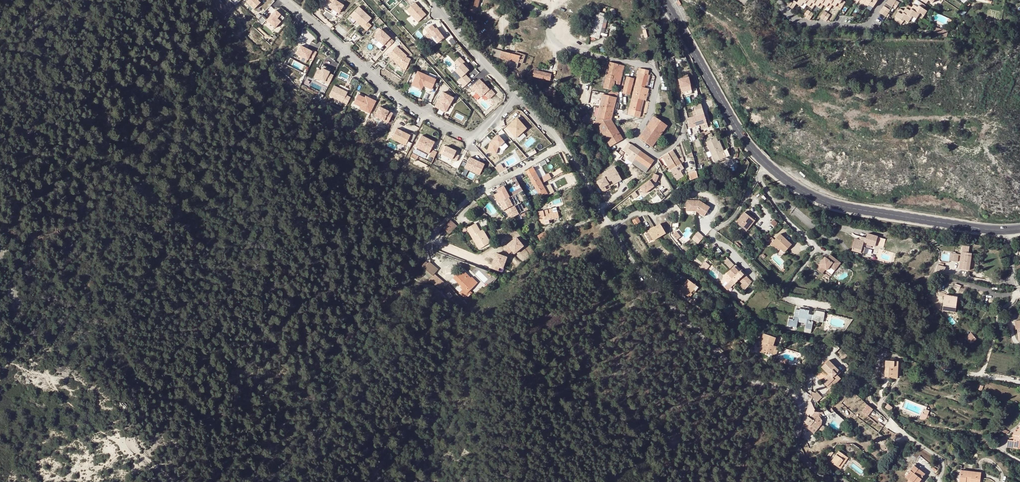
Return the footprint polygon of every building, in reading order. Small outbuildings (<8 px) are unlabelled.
[(257,0),(248,0),(246,1),(254,9),(260,3),(257,0)] [(332,2),(329,7),(338,13),(343,5),(335,0),(329,0),(332,2)] [(469,11),(476,13),(479,0),(472,0),(469,11)] [(918,15),(917,16),(921,19),(926,12),(922,9),(924,5),(920,2),(917,8),(913,5),(911,8),(910,9),(918,15)] [(423,24),(428,19),(413,3),(405,11),(416,23),(419,20),(423,24)] [(371,19),(358,6),(350,15),(366,30),(371,25),(368,22),(371,19)] [(913,22),(917,16),(918,15),(910,9),(909,11),(905,8),(902,13),(910,18),(909,20),(913,22)] [(272,14),(269,17),(264,12),(257,20),(262,25),(266,20),(275,28),(280,22),(272,14)] [(907,23),(909,20),(910,18),(902,13),(901,14),(900,13),(898,12),(895,16),(898,19),(896,22),(900,25),(904,20),(907,23)] [(604,17),(596,15),(591,37),(598,39),(604,17)] [(434,28),(431,24),(425,29),(428,33),(429,32),(437,43),(443,38),(435,28),(434,28)] [(946,37),(947,31),(934,28),(933,32),(938,34),(937,35),(946,37)] [(393,41),(380,29),(373,36),(383,45),(385,43),(388,47),(393,41)] [(311,51),(300,46),(296,54),(307,59),(308,57),(313,59),(316,52),(312,50),(311,51)] [(406,55),(396,46),(388,55),(401,67),(406,69),(410,59),(406,57),(406,55)] [(518,62),(522,64),(525,54),(515,52),(515,54),(493,49),(492,52),(495,53),(494,56),(508,60),(507,65),(517,68),(518,62)] [(469,67),(461,59),(456,63),(460,68),(453,74),(464,86),(470,80),(466,76),(470,72),(467,69),(469,67)] [(303,69),(305,64),(294,60),(292,65),(303,69)] [(604,88),(612,90),(615,81),(617,81),(616,84),(620,85),(624,66),(610,62),(608,69),(604,88)] [(328,73),(330,68),(322,64),(320,70),(317,69),(315,73),(319,75),(317,78),(329,84),(333,75),(328,73)] [(538,69),(535,68),(533,76),(550,81),(551,74),(538,71),(538,69)] [(632,97),(628,114),(639,117),(641,112),(638,111),(641,99),(644,100),(646,100),(648,89),(644,87),(645,85),(648,74),(648,71),(639,68),(632,97)] [(436,79),(417,71),(411,85),(418,88),(420,84),(423,85),(431,89),(436,79)] [(634,78),(627,77),(623,93),(630,95),(634,78)] [(689,77),(679,79),(682,94),(692,92),(689,77)] [(490,101),(496,95),(490,88),(489,89),(479,79),(470,87),(473,91),(474,90),(482,98),(486,95),(490,101)] [(347,87),(337,82),(332,91),(346,99),(350,92),(345,90),(347,87)] [(416,87),(413,93),(420,96),(422,91),(416,87)] [(548,89),(544,88),(543,94),(554,97),(555,91),(552,90),(548,89)] [(601,100),(599,108),(597,117),(596,122),(611,146),(623,139),(611,120),(617,93),(612,90),(606,95),(602,95),(601,100)] [(455,98),(445,92),(436,106),(447,112),(455,98)] [(365,98),(358,94),(353,103),(360,106),(360,108),(370,113),(376,101),(365,96),(365,98)] [(701,129),(708,127),(701,103),(694,105),(695,111),(693,111),(694,116),(688,118),(691,127),(700,125),(701,129)] [(392,113),(379,107),(374,116),(388,122),(392,113)] [(655,117),(639,138),(652,147),(667,125),(655,117)] [(527,131),(518,120),(507,129),(516,140),(527,131)] [(410,135),(396,128),(391,138),(405,145),(410,135)] [(497,134),(506,141),(509,136),(500,129),(497,134)] [(429,153),(434,142),(421,135),(416,146),(429,153)] [(498,137),(490,144),(487,151),(496,154),(498,149),(504,144),(498,137)] [(716,137),(706,142),(715,162),(730,156),(727,149),(724,150),(722,151),(718,141),(716,137)] [(627,159),(646,173),(654,162),(641,151),(629,142),(623,150),(629,155),(627,159)] [(456,151),(446,146),(442,154),(456,161),(459,155),(455,153),(456,151)] [(662,157),(677,180),(684,175),(682,172),(682,169),(684,168),(673,150),(662,157)] [(478,175),(483,165),(469,157),(464,167),(478,175)] [(496,167),(499,173),(505,170),(501,163),(496,167)] [(596,180),(601,190),(609,185),(608,184),(620,177),(615,168),(596,180)] [(534,169),(527,173),(541,197),(548,193),(550,197),(556,193),(552,185),(545,189),(543,185),(553,179),(551,175),(541,180),(534,169)] [(688,173),(691,178),(691,179),(698,176),(696,169),(688,173)] [(653,179),(640,188),(645,194),(655,187),(653,185),(657,182),(659,176),(655,174),(653,179)] [(609,185),(601,190),(604,194),(611,189),(610,187),(622,180),(620,177),(608,184),(609,185)] [(516,179),(513,181),(519,193),(523,191),(516,179)] [(504,186),(498,189),(500,192),(495,194),(499,202),(501,202),(510,197),(504,186)] [(510,197),(501,202),(504,210),(517,204),(513,196),(510,197)] [(698,200),(686,199),(686,205),(691,206),(690,211),(685,210),(685,214),(695,215),(696,211),(704,216),(709,207),(698,200)] [(519,204),(507,210),(511,218),(523,212),(519,204)] [(552,208),(539,212),(542,225),(549,224),(549,220),(557,218),(555,212),(553,212),(552,208)] [(747,212),(738,221),(747,230),(758,219),(752,213),(750,214),(747,212)] [(444,228),(450,234),(457,226),(450,221),(444,228)] [(483,230),(480,231),(476,233),(474,230),(478,227),(475,223),(467,228),(479,249),(490,243),(483,230)] [(660,223),(648,231),(654,240),(666,233),(660,223)] [(674,231),(671,234),(675,240),(679,237),(674,231)] [(692,237),(699,243),(704,236),(698,231),(692,237)] [(538,236),(541,242),(548,237),(545,232),(538,236)] [(868,244),(872,245),(872,243),(876,244),(878,236),(868,233),(867,237),(862,236),(860,240),(855,239),(852,250),(861,252),(863,246),(864,241),(868,242),(868,244)] [(878,236),(876,244),(884,246),(886,238),(878,236)] [(524,245),(516,237),(504,248),(509,253),(513,251),(515,253),(524,245)] [(781,237),(774,244),(785,255),(793,248),(781,237)] [(959,261),(960,253),(957,253),(957,251),(952,250),(951,259),(959,261)] [(972,253),(963,251),(960,268),(970,270),(972,253)] [(503,269),(507,257),(497,253),(491,268),(498,271),(500,267),(503,269)] [(818,265),(815,269),(821,273),(824,269),(826,270),(827,271),(830,267),(832,264),(836,267),(840,262),(830,255),(827,259),(825,258),(819,266),(818,265)] [(730,268),(735,264),(727,256),(722,260),(730,268)] [(433,276),(438,270),(429,262),(428,264),(426,262),(422,266),(424,268),(424,269),(433,276)] [(705,262),(701,267),(705,271),(709,266),(705,262)] [(832,264),(830,267),(835,271),(841,263),(840,262),(836,267),(832,264)] [(947,266),(938,263),(936,270),(945,273),(947,266)] [(734,267),(727,274),(732,279),(728,283),(731,286),(744,274),(741,271),(739,272),(734,267)] [(453,278),(461,286),(464,288),(462,290),(460,293),(466,299),(471,295),(468,293),(478,283),(472,277),(471,278),(462,269),(453,278)] [(434,274),(429,281),(440,290),(446,284),(434,274)] [(680,291),(688,297),(691,294),(696,286),(688,280),(680,291)] [(945,297),(942,296),(941,302),(944,302),(944,305),(954,306),(955,299),(950,298),(951,295),(946,295),(945,297)] [(812,321),(812,320),(813,315),(808,314),(809,311),(800,309),(799,313),(794,313),(793,320),(789,319),(788,325),(796,327),(798,318),(807,319),(805,328),(811,329),(812,322),(812,321)] [(971,333),(965,338),(970,344),(977,339),(971,333)] [(775,338),(763,334),(761,341),(762,342),(764,342),(761,352),(767,354),(767,352),(772,354),(775,346),(773,345),(775,338)] [(883,348),(879,347),(875,353),(867,363),(871,365),(883,348)] [(842,371),(829,361),(822,368),(830,374),(831,376),(825,383),(833,389),(843,378),(839,374),(842,371)] [(896,378),(896,366),(894,366),(894,361),(886,361),(885,377),(896,378)] [(823,381),(825,383),(831,376),(830,374),(823,381)] [(822,399),(817,392),(812,397),(817,404),(822,399)] [(868,404),(862,411),(868,415),(873,409),(868,404)] [(814,412),(810,418),(819,425),(816,429),(812,427),(810,426),(808,428),(815,433),(818,429),(823,432),(827,427),(822,423),(822,419),(816,413),(814,412)] [(812,427),(816,429),(819,425),(810,418),(808,416),(804,421),(810,426),(812,427)] [(1019,449),(1019,426),(1017,432),(1014,436),(1013,440),(1008,440),(1007,447),(1019,449)] [(848,458),(839,451),(831,463),(840,469),(848,458)] [(919,467),(918,468),(914,466),(905,477),(909,480),(907,481),(918,481),(926,472),(919,467)] [(961,471),(959,481),(965,481),(966,478),(971,479),(970,481),(980,481),(980,479),(978,478),(978,474),(961,471)]
